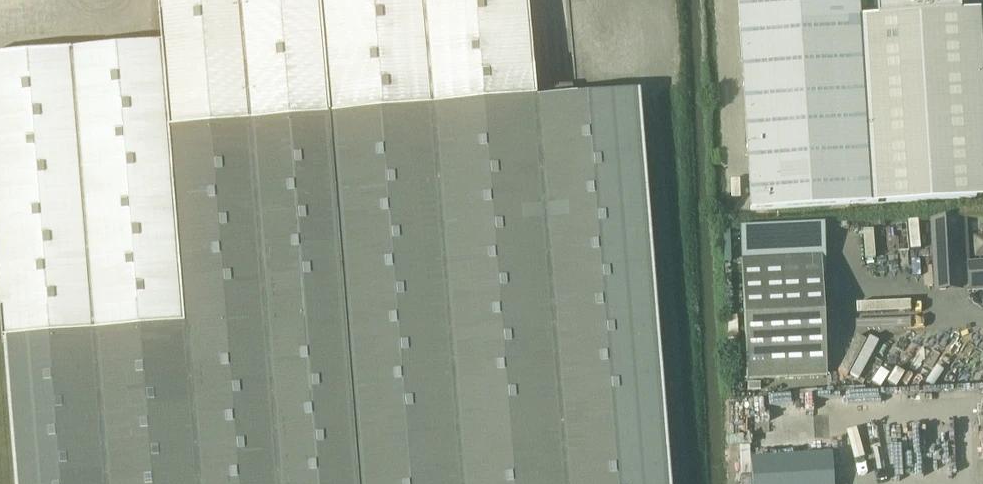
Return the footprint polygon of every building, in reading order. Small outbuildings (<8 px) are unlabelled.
[(0,59),(0,299),(4,343),(15,483),(384,483),(371,321),(349,52),(345,0),(156,0),(160,46),(0,59)] [(349,52),(371,321),(384,483),(671,483),(639,94),(573,99),(572,85),(538,88),(539,102),(536,102),(527,0),(345,0),(349,52)] [(882,16),(860,18),(859,0),(738,0),(751,212),(871,205),(982,198),(982,59),(980,11),(958,12),(957,0),(881,0),(882,16)] [(958,219),(931,221),(934,270),(961,268),(958,219)] [(821,229),(741,232),(747,381),(828,377),(821,229)] [(970,266),(970,292),(982,291),(982,265),(970,266)] [(833,455),(751,460),(753,483),(835,483),(833,455)]
